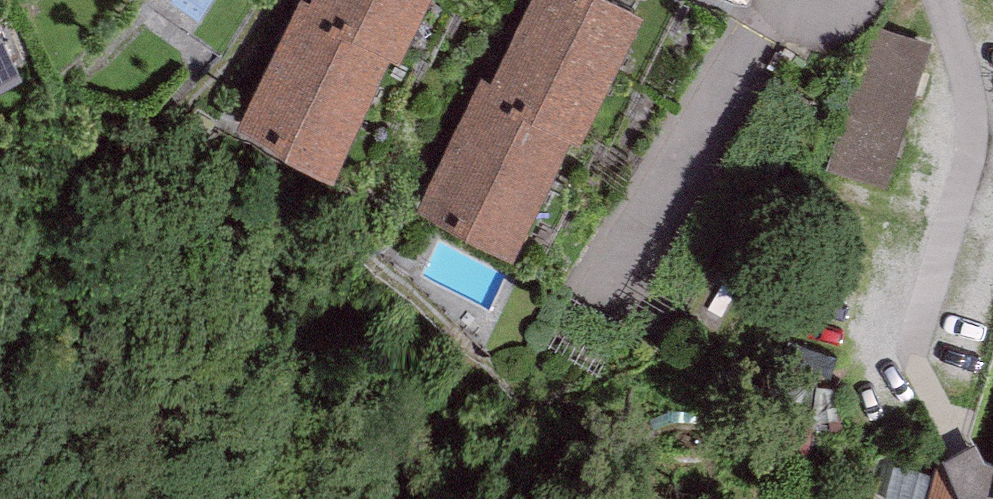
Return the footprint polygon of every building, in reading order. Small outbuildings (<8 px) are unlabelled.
[(426,0),(315,0),(313,4),(305,0),(304,0),(297,13),(388,57),(396,62),(426,0)] [(609,78),(639,15),(609,0),(535,0),(518,34),(609,78)] [(272,65),(362,109),(388,57),(297,13),(272,65)] [(871,28),(830,171),(885,187),(927,43),(871,28)] [(24,80),(0,30),(0,91),(24,80)] [(577,142),(609,78),(518,34),(494,84),(485,80),(478,94),(568,138),(577,142)] [(332,171),(362,109),(272,65),(242,127),(332,171)] [(453,146),(543,190),(568,138),(478,94),(453,146)] [(513,252),(543,190),(453,146),(423,208),(513,252)] [(977,447),(945,460),(990,474),(992,469),(985,468),(977,447)] [(992,469),(990,474),(945,460),(940,459),(928,498),(992,498),(992,466),(992,469)]
